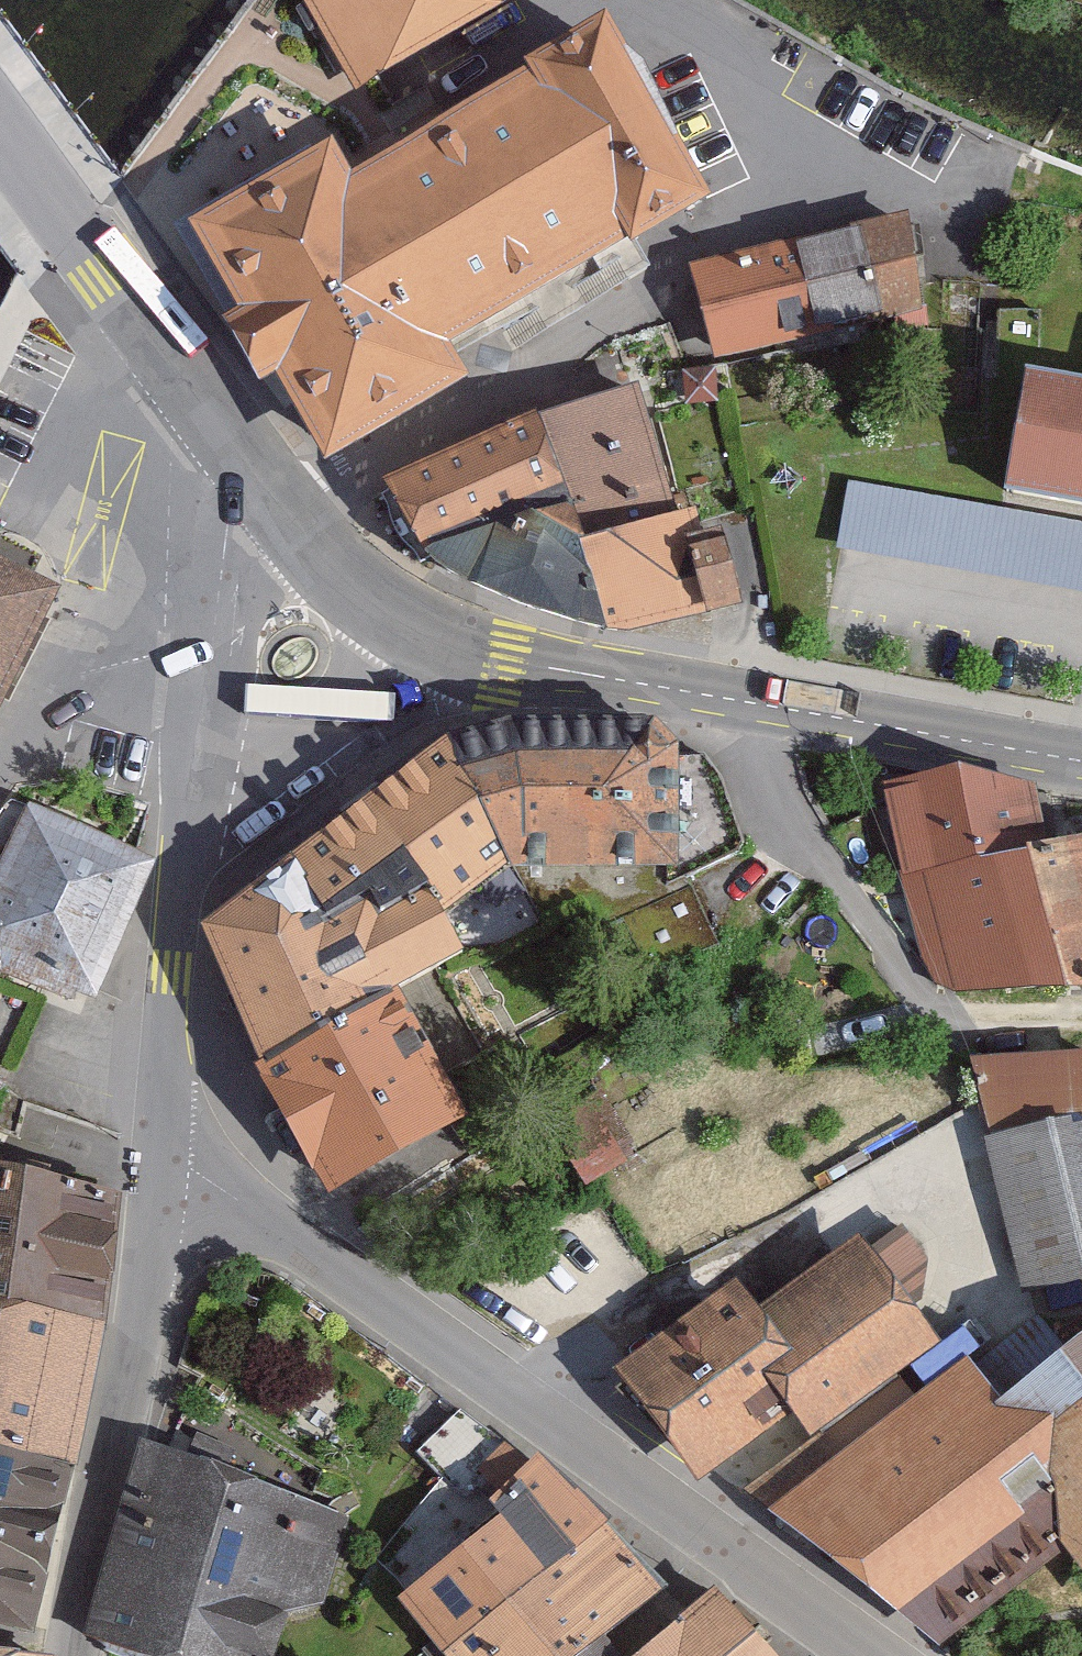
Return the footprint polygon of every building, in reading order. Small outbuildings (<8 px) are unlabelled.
[(355,89),(510,0),(305,0),(355,89)] [(276,375),(326,463),(468,377),(450,344),(627,241),(631,246),(712,198),(605,12),(525,60),(527,68),(351,172),(332,138),(189,223),(237,310),(224,318),(243,355),(259,386),(276,375)] [(700,268),(727,367),(941,310),(915,211),(700,268)] [(1030,372),(1008,486),(1081,500),(1081,382),(1030,372)] [(691,503),(649,380),(550,414),(592,537),(691,503)] [(420,559),(573,487),(542,422),(389,493),(420,559)] [(849,558),(1081,600),(1081,528),(862,489),(849,558)] [(498,598),(591,626),(598,547),(548,514),(459,557),(498,598)] [(598,547),(591,626),(627,630),(759,610),(742,542),(719,550),(709,514),(598,547)] [(72,586),(10,554),(0,549),(0,728),(72,586)] [(461,733),(518,860),(630,871),(651,731),(566,724),(461,733)] [(337,935),(450,894),(518,860),(461,733),(308,856),(337,935)] [(944,983),(1081,985),(1081,839),(1055,844),(1040,792),(895,782),(924,903),(944,983)] [(29,801),(0,871),(0,955),(17,961),(104,997),(162,855),(29,801)] [(215,933),(272,1068),(414,988),(479,955),(450,894),(337,935),(308,856),(215,933)] [(17,961),(0,955),(0,1005),(17,961)] [(272,1068),(338,1198),(485,1118),(414,988),(272,1068)] [(1036,1295),(1081,1284),(1081,1121),(1001,1139),(1036,1295)] [(111,1317),(138,1193),(0,1160),(0,1295),(111,1317)] [(635,1366),(709,1473),(796,1413),(816,1442),(960,1344),(892,1245),(786,1317),(761,1280),(635,1366)] [(0,1295),(0,1434),(86,1453),(111,1317),(0,1295)] [(950,1641),(1077,1549),(1081,1555),(1081,1322),(1042,1327),(794,1515),(950,1641)] [(0,1434),(0,1615),(47,1622),(86,1453),(0,1434)] [(98,1633),(164,1655),(305,1655),(367,1517),(157,1443),(98,1633)] [(412,1596),(456,1655),(585,1655),(615,1632),(655,1598),(621,1556),(602,1532),(557,1478),(412,1596)] [(767,1642),(722,1586),(643,1655),(779,1655),(767,1642)] [(585,1655),(636,1655),(627,1645),(615,1632),(585,1655)] [(58,1653),(0,1646),(0,1655),(57,1655),(58,1653)]
